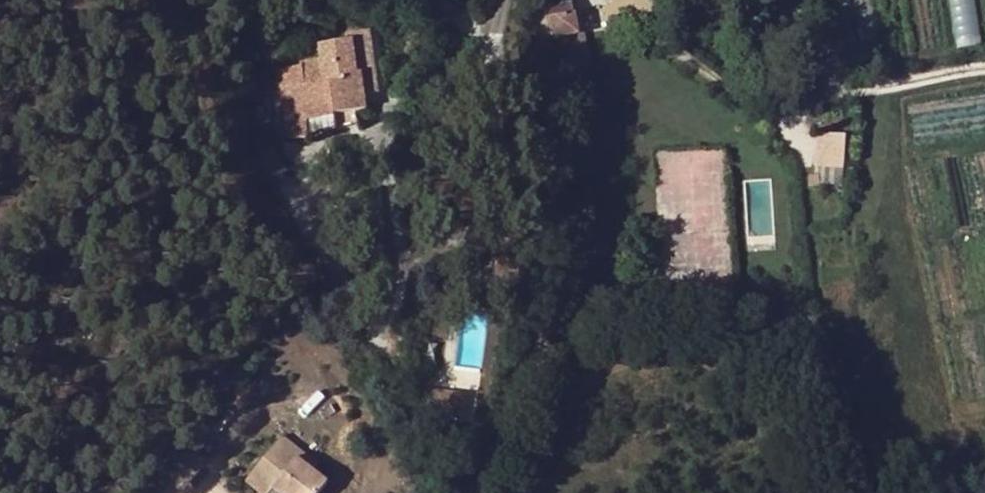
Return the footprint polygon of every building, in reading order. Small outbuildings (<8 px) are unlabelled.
[(557,36),(576,34),(571,0),(548,0),(557,36)] [(576,34),(557,36),(563,73),(590,68),(583,32),(576,34)] [(274,98),(278,98),(285,97),(288,123),(290,136),(334,130),(332,114),(354,111),(366,110),(364,100),(372,98),(363,39),(317,45),(318,58),(299,61),(300,66),(270,70),(274,98)] [(285,97),(278,98),(282,124),(288,123),(285,97)] [(262,107),(253,107),(254,118),(263,118),(262,107)] [(356,127),(354,111),(332,114),(334,130),(356,127)] [(818,166),(849,166),(850,131),(818,131),(818,166)] [(462,396),(425,390),(421,412),(458,418),(462,396)] [(246,481),(261,492),(271,492),(273,490),(277,492),(317,492),(325,483),(310,472),(315,465),(279,438),(246,481)]
